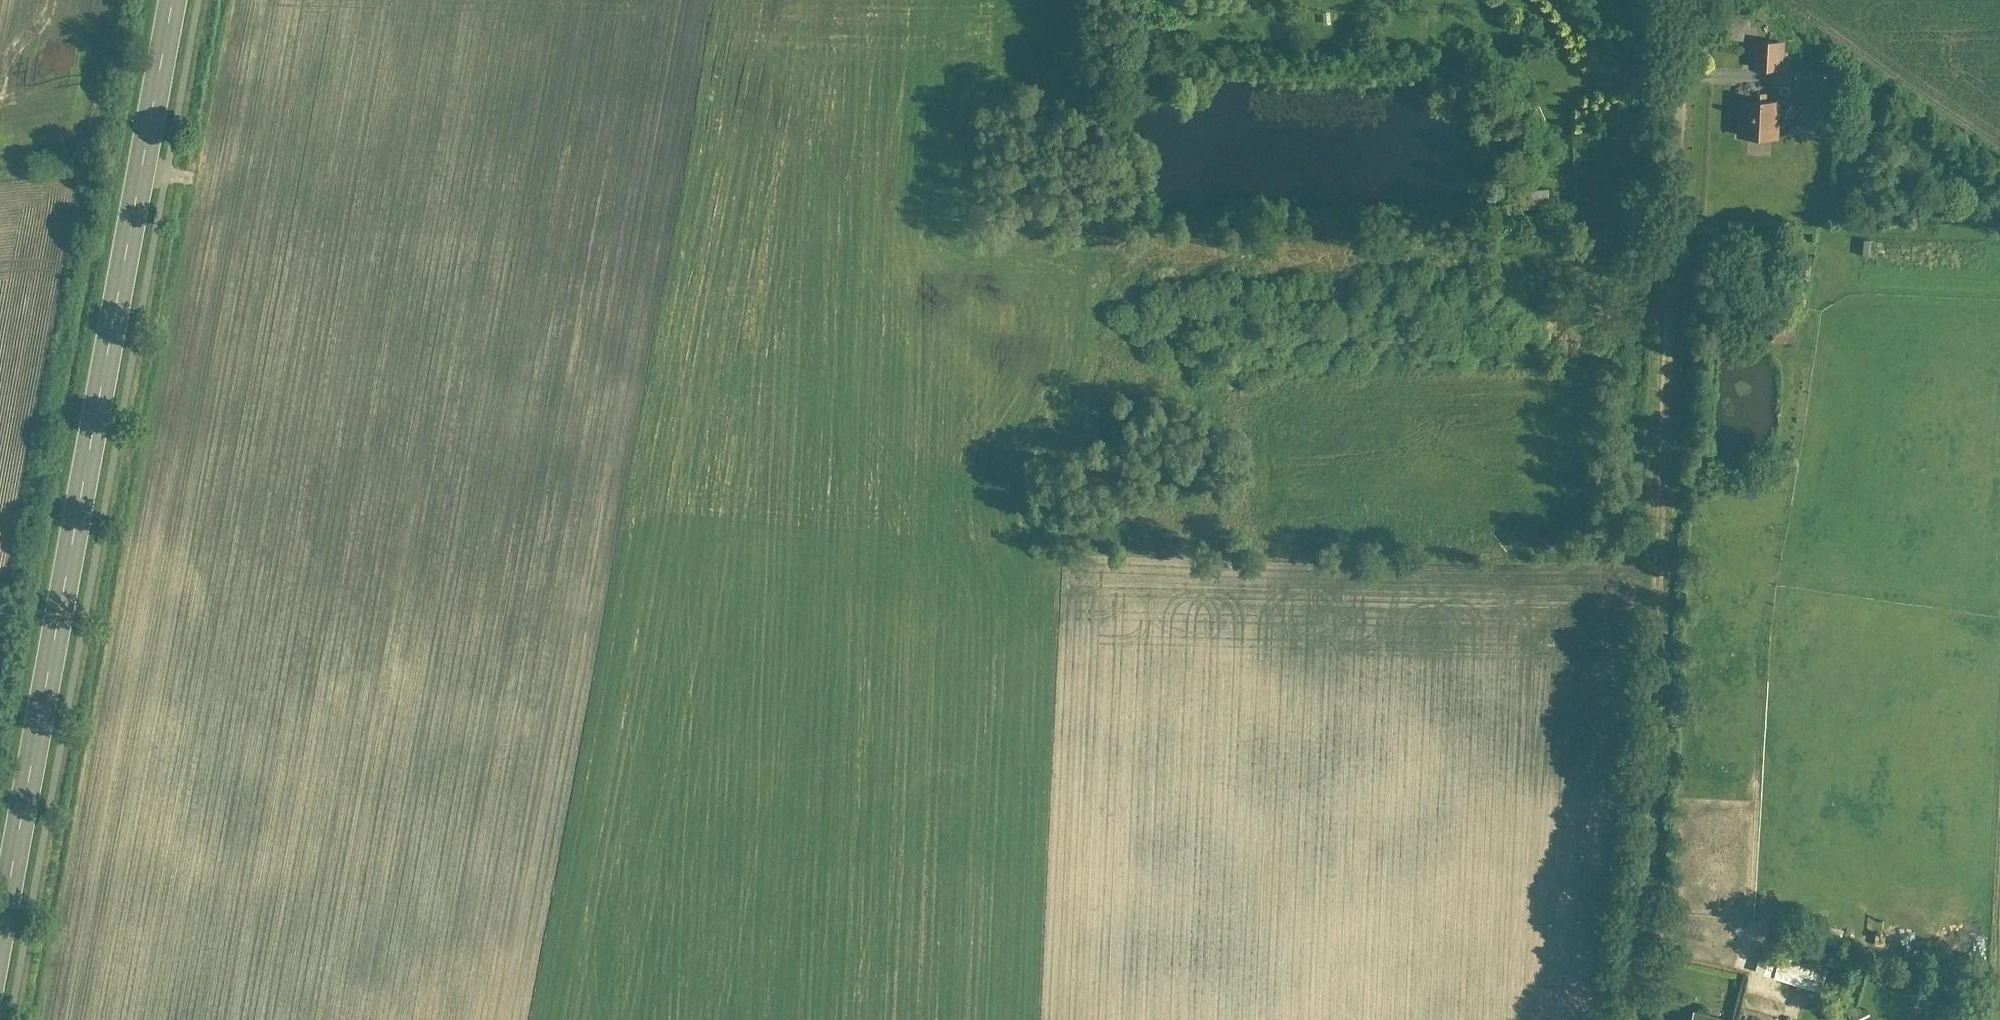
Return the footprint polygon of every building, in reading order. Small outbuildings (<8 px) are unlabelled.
[(1326,16),(1326,32),(1339,32),(1339,16),(1326,16)] [(1721,27),(1721,45),(1740,46),(1740,27),(1721,27)] [(1751,46),(1751,73),(1781,73),(1781,47),(1751,46)] [(1737,101),(1735,143),(1780,145),(1781,103),(1737,101)] [(1548,197),(1529,196),(1529,211),(1548,212),(1548,197)] [(1763,949),(1754,974),(1773,981),(1782,956),(1763,949)] [(1691,1019),(1738,1019),(1695,1008),(1691,1019)]
